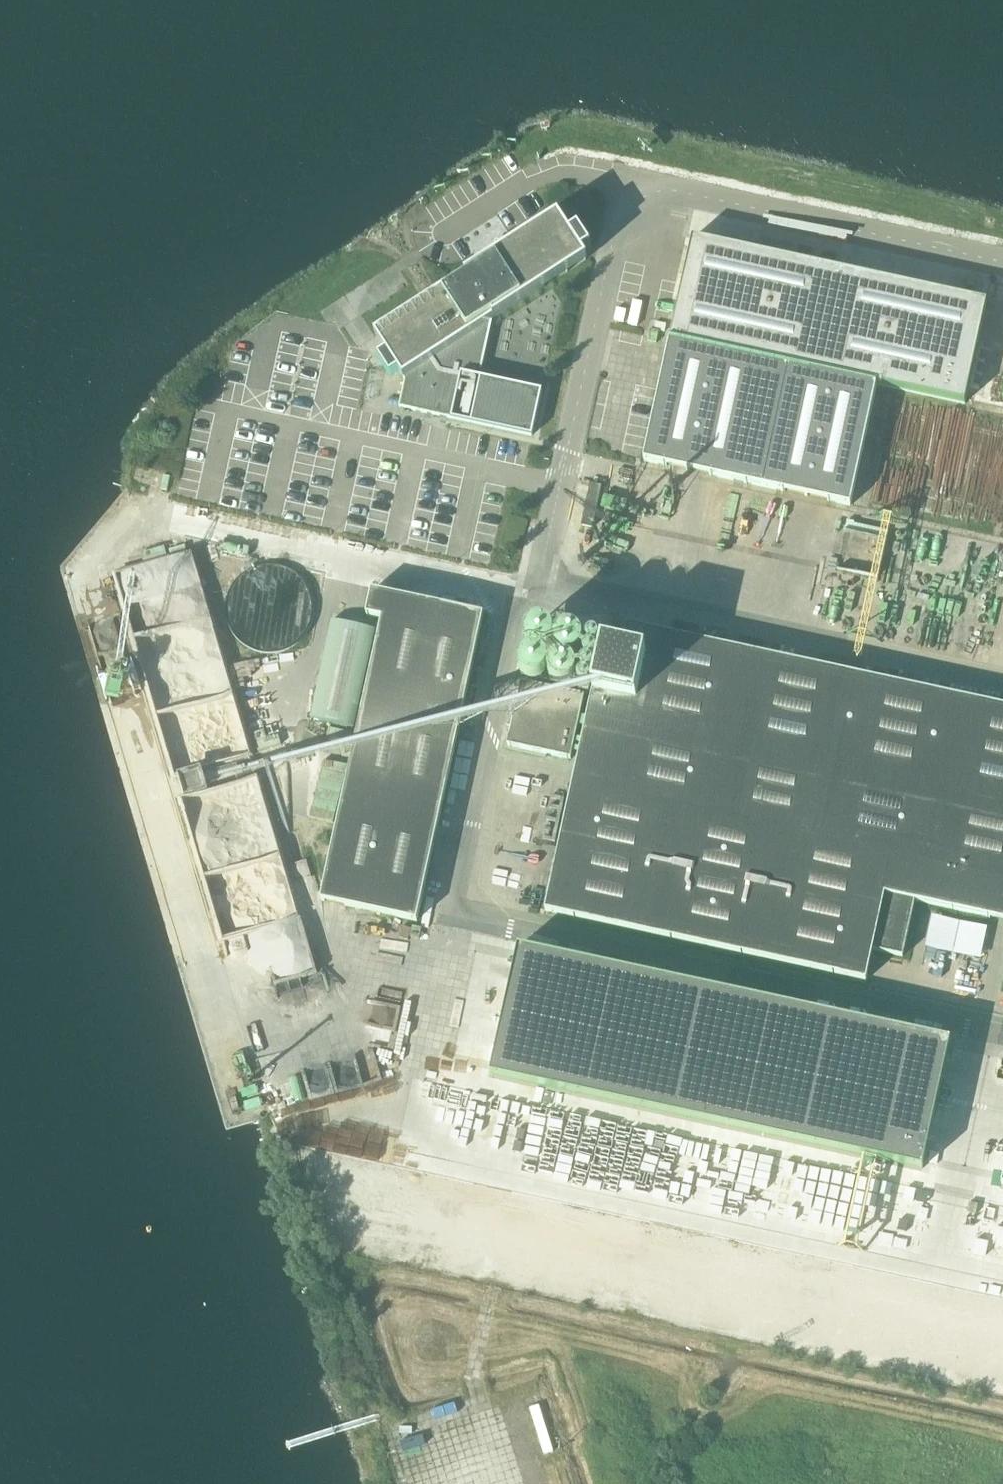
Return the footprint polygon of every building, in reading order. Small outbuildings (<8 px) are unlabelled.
[(480,376),(492,319),(494,320),(545,287),(543,285),(583,259),(580,254),(591,247),(578,228),(568,234),(557,219),(516,245),(497,242),(493,260),(449,288),(378,334),(388,349),(378,357),(390,376),(398,371),(404,380),(398,407),(532,435),(542,390),(480,376)] [(692,237),(669,340),(877,385),(964,405),(987,302),(692,237)] [(850,505),(877,385),(669,340),(643,460),(850,505)] [(610,486),(651,498),(655,486),(613,474),(610,486)] [(888,530),(854,523),(854,521),(847,520),(845,530),(886,539),(888,530)] [(197,769),(253,753),(190,540),(144,553),(146,561),(115,571),(129,618),(126,619),(180,803),(205,796),(197,769)] [(226,604),(226,608),(226,612),(226,616),(227,620),(228,624),(230,627),(232,631),(234,634),(236,638),(239,641),(242,643),(245,646),(249,648),(252,649),(255,651),(259,652),(263,652),(266,653),(270,653),(274,653),(278,652),(281,651),(285,650),(289,649),(292,647),(296,645),(299,642),(302,639),(304,637),(306,633),(308,630),(310,627),(311,623),(312,620),(313,616),(314,612),(314,608),(314,604),(313,601),(312,597),(311,593),(310,589),(308,586),(306,583),(305,582),(303,579),(300,577),(297,574),(294,572),(290,570),(286,568),(282,567),(279,566),(275,565),(271,565),(267,565),(263,565),(259,566),(255,567),(252,569),(248,570),(245,572),(242,574),(239,577),(237,579),(234,582),(232,585),(230,589),(229,592),(227,596),(226,600),(226,604)] [(382,618),(321,900),(417,921),(484,614),(483,614),(372,590),(371,590),(366,614),(366,615),(382,618)] [(626,623),(620,650),(602,646),(545,910),(866,980),(872,950),(903,957),(915,901),(1002,920),(1002,705),(626,623)] [(539,655),(540,655),(542,655),(544,654),(546,654),(548,653),(548,652),(550,651),(551,650),(552,648),(553,647),(554,645),(554,643),(555,641),(554,639),(554,637),(554,636),(553,634),(552,632),(551,631),(548,629),(546,628),(544,627),(542,627),(540,627),(539,627),(537,627),(535,628),(533,629),(532,630),(530,631),(529,632),(528,634),(527,636),(527,638),(526,640),(526,642),(527,644),(527,646),(528,647),(529,649),(530,650),(532,652),(533,653),(535,654),(537,654),(539,655)] [(568,661),(570,661),(572,661),(573,661),(575,660),(577,659),(578,658),(580,657),(582,655),(582,653),(583,652),(583,650),(584,648),(584,647),(584,645),(583,643),(582,641),(581,639),(580,638),(580,637),(578,635),(576,634),(574,634),(573,633),(571,633),(569,633),(567,633),(565,634),(563,634),(562,635),(560,637),(558,639),(557,640),(557,642),(556,644),(556,646),(556,647),(556,650),(557,652),(557,654),(558,655),(560,657),(561,658),(563,659),(564,660),(566,661),(568,661)] [(592,652),(594,652),(595,652),(596,652),(598,651),(599,650),(600,649),(600,648),(600,647),(600,646),(600,645),(600,644),(600,643),(599,642),(598,641),(596,640),(595,640),(593,640),(592,640),(590,641),(589,642),(588,643),(588,644),(588,645),(588,646),(588,647),(588,648),(589,650),(590,651),(591,652),(592,652)] [(589,666),(591,666),(592,666),(594,665),(596,664),(596,663),(597,662),(597,661),(598,660),(597,658),(597,657),(596,656),(595,655),(594,654),(592,653),(590,653),(589,654),(588,654),(586,656),(585,657),(585,659),(585,660),(585,661),(585,662),(585,663),(587,664),(588,665),(589,666)] [(532,684),(534,684),(537,684),(539,683),(540,682),(542,681),(544,680),(546,677),(547,676),(548,674),(548,672),(548,670),(548,668),(548,666),(547,665),(546,663),(545,661),(544,660),(543,659),(541,658),(539,656),(537,656),(535,656),(533,656),(531,656),(529,657),(527,658),(525,659),(524,660),(523,661),(522,663),(521,665),(520,666),(520,668),(520,669),(520,671),(520,673),(521,675),(522,676),(523,678),(524,680),(525,681),(527,682),(529,683),(530,683),(532,684)] [(561,690),(563,690),(564,690),(567,690),(569,689),(571,688),(572,687),(573,686),(575,684),(576,683),(576,681),(577,679),(577,677),(577,676),(577,674),(577,672),(576,669),(575,668),(573,666),(571,664),(570,664),(568,663),(565,662),(564,662),(562,662),(561,662),(559,663),(557,664),(555,664),(554,666),(553,667),(551,669),(551,670),(550,672),(549,674),(549,676),(549,677),(550,679),(550,681),(551,683),(552,684),(553,686),(555,687),(556,688),(558,689),(560,690),(561,690)] [(587,680),(588,680),(590,680),(591,679),(592,679),(593,678),(594,676),(595,675),(595,673),(595,672),(594,672),(594,670),(593,669),(592,668),(590,667),(589,667),(587,667),(586,668),(585,668),(583,669),(582,671),(582,672),(582,673),(582,675),(583,676),(584,678),(585,679),(587,680)] [(584,693),(585,694),(586,694),(587,693),(588,693),(589,692),(590,691),(591,691),(591,690),(592,688),(592,687),(592,686),(591,685),(590,683),(589,682),(588,681),(586,681),(584,681),(583,681),(581,682),(580,683),(580,684),(580,685),(579,686),(579,687),(579,688),(579,689),(580,690),(580,691),(581,692),(582,693),(584,693)] [(571,759),(584,696),(521,682),(507,745),(571,759)] [(304,860),(295,830),(284,833),(293,863),(289,865),(294,882),(311,877),(306,859),(304,860)] [(981,957),(989,926),(935,912),(927,944),(981,957)] [(950,1041),(518,947),(490,1075),(922,1169),(950,1041)]
